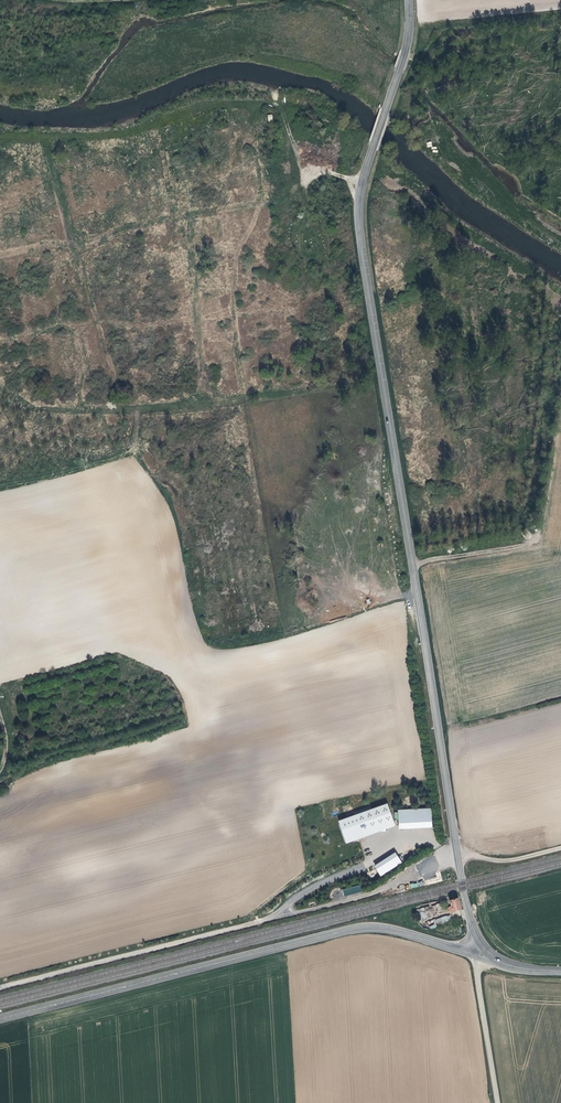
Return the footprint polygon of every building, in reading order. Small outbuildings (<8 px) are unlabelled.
[(387,803),(338,821),(346,843),(395,826),(387,803)] [(431,808),(398,810),(399,829),(432,828),(431,808)] [(395,852),(374,866),(381,876),(402,863),(395,852)] [(342,889),(344,896),(362,892),(360,885),(342,889)] [(459,909),(457,899),(449,901),(452,911),(459,909)] [(435,919),(437,924),(451,920),(449,915),(435,919)]
